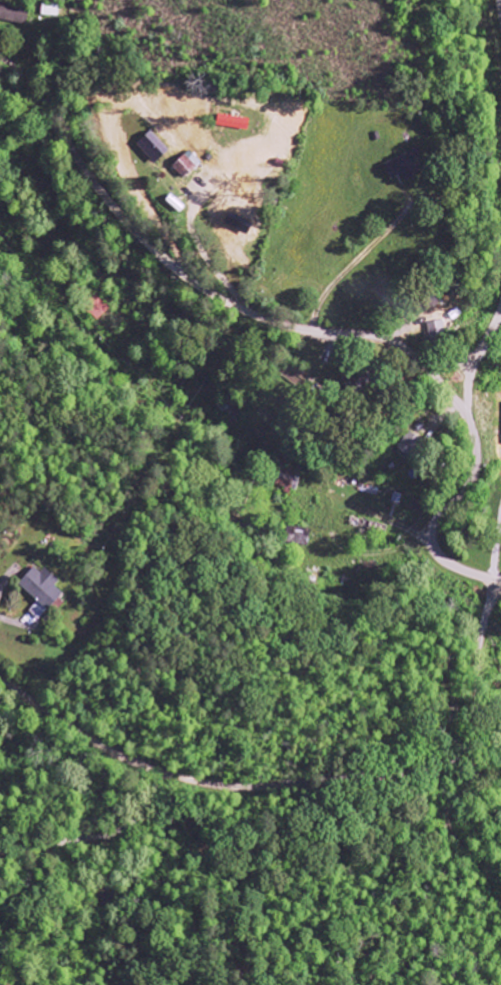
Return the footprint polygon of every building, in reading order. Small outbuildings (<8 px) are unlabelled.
[(41,16),(58,16),(59,5),(41,4),(41,16)] [(27,28),(30,14),(1,6),(0,11),(0,21),(27,28)] [(170,151),(151,131),(137,145),(155,165),(170,151)] [(173,168),(185,180),(201,163),(189,151),(173,168)] [(390,181),(404,176),(406,181),(422,175),(414,153),(384,164),(390,181)] [(95,322),(109,309),(91,290),(78,303),(95,322)] [(429,346),(447,345),(445,322),(428,323),(429,346)] [(397,446),(415,464),(429,450),(411,432),(397,446)] [(38,621),(63,594),(55,586),(60,581),(45,568),(41,573),(34,568),(19,584),(37,601),(28,611),(38,621)]
